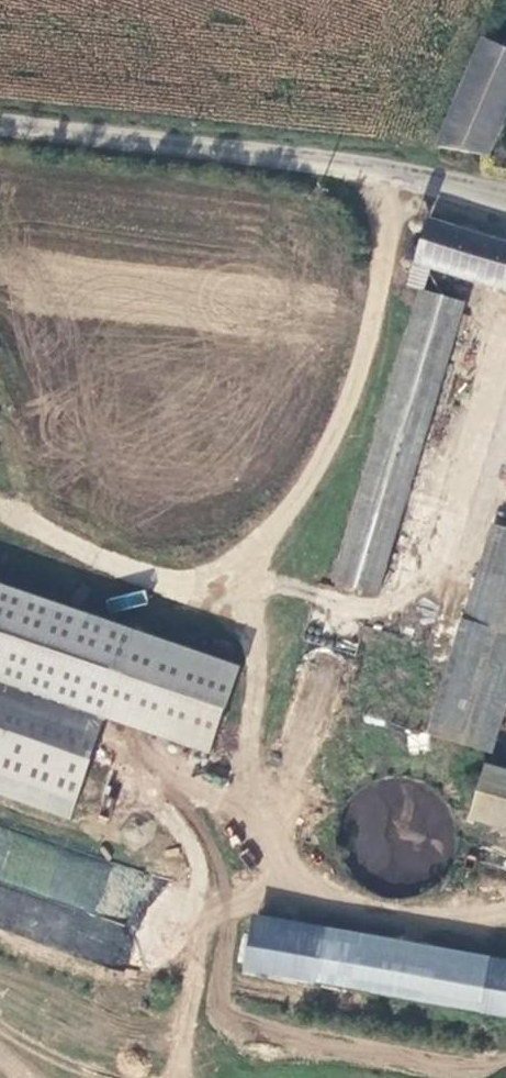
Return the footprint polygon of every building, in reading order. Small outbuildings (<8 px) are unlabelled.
[(440,144),(491,155),(505,123),(505,46),(488,38),(440,144)] [(430,220),(418,262),(434,268),(505,291),(505,243),(430,220)] [(434,268),(418,262),(409,286),(422,290),(426,290),(434,268)] [(426,290),(422,290),(337,583),(380,597),(467,303),(426,290)] [(465,620),(505,633),(505,527),(495,523),(465,620)] [(107,717),(136,632),(0,585),(0,681),(107,717)] [(465,620),(463,619),(429,734),(485,752),(505,683),(505,633),(465,620)] [(488,764),(472,819),(505,829),(505,770),(488,764)] [(454,801),(356,777),(336,860),(425,882),(431,860),(439,862),(454,801)] [(123,967),(136,923),(129,921),(143,873),(0,831),(0,931),(123,967)] [(249,915),(239,974),(505,1016),(505,955),(249,915)]
